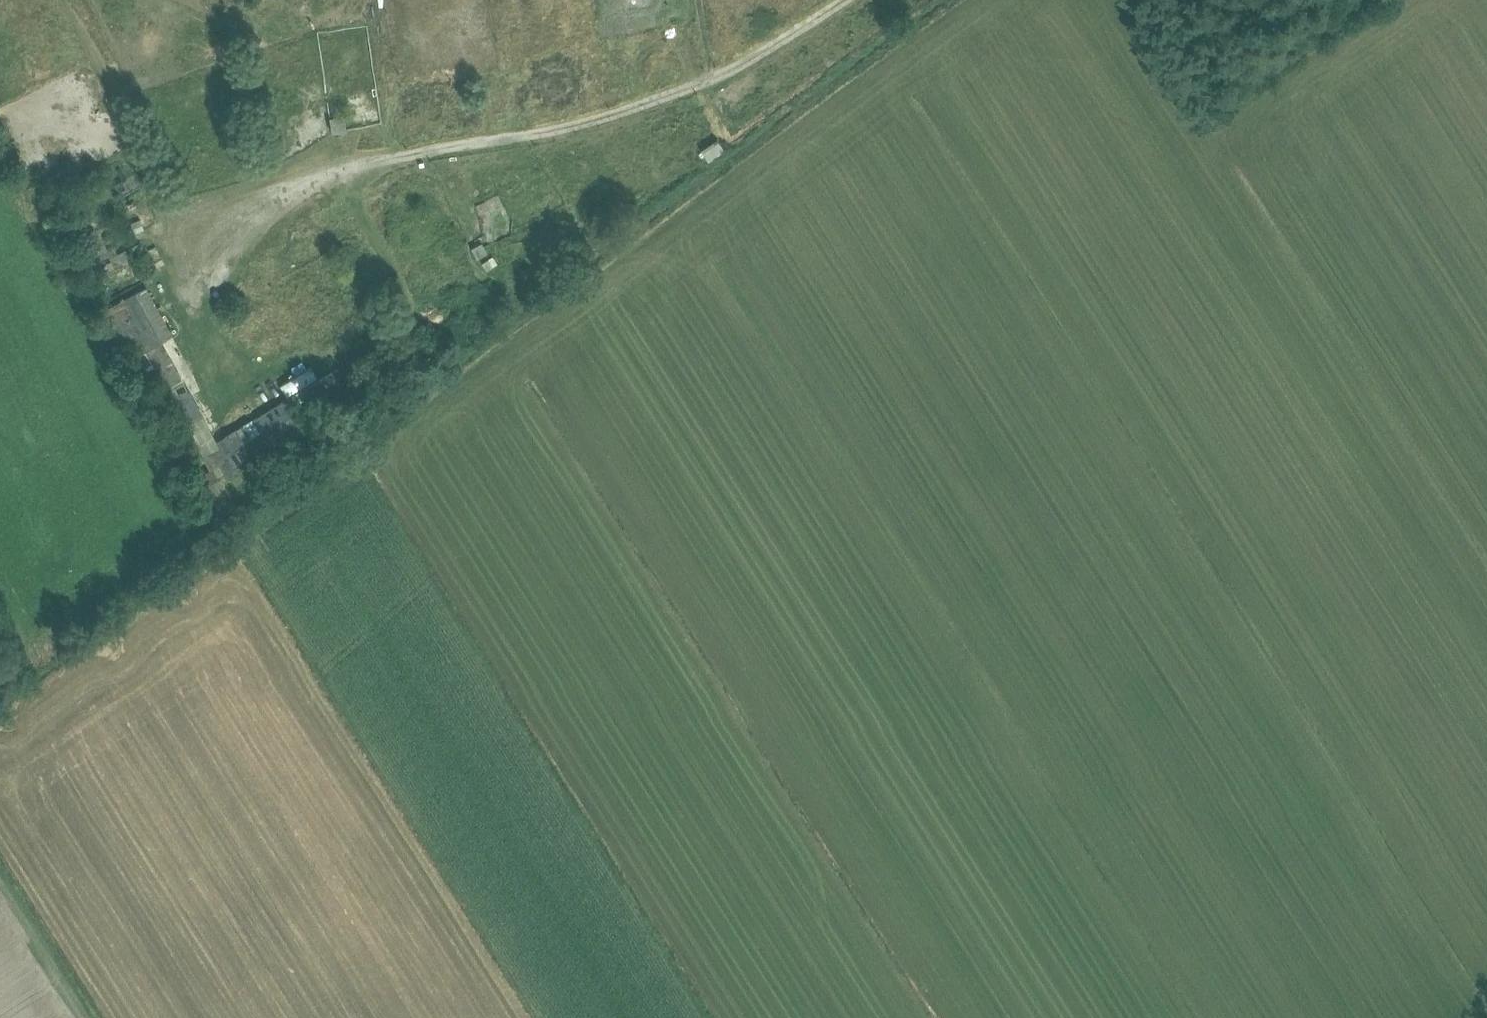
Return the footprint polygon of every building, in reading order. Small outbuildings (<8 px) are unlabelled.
[(332,137),(347,134),(344,120),(329,122),(332,137)] [(709,166),(725,154),(716,141),(700,153),(709,166)] [(471,253),(476,264),(488,258),(483,247),(471,253)] [(127,253),(112,255),(115,279),(131,277),(127,253)] [(222,524),(243,511),(226,483),(309,433),(289,401),(216,445),(162,346),(174,340),(147,290),(99,316),(122,357),(133,351),(146,375),(154,371),(202,462),(191,469),(222,524)] [(285,398),(315,380),(308,368),(278,387),(285,398)] [(296,408),(338,383),(333,375),(292,400),(296,408)]
